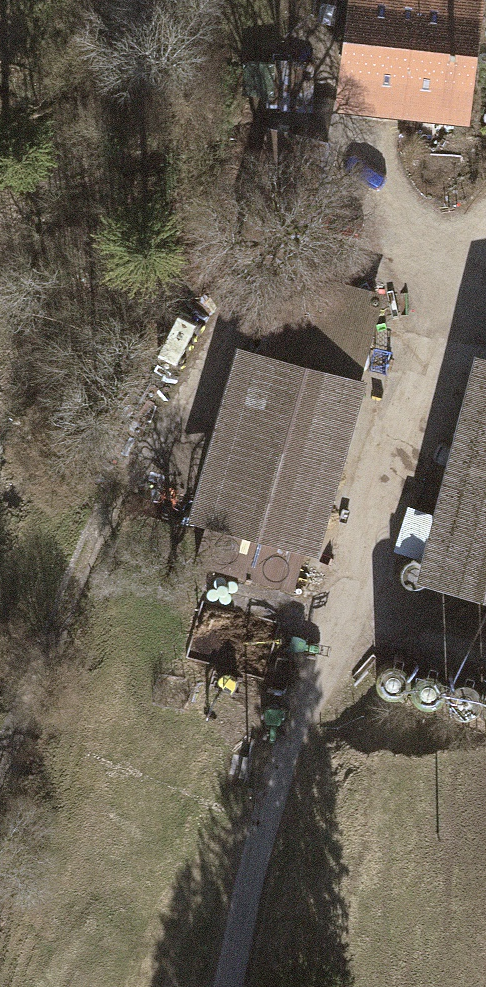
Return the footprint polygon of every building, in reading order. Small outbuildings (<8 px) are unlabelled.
[(330,102),(463,118),(477,0),(342,0),(330,102)] [(301,549),(309,551),(375,299),(276,274),(256,351),(234,345),(188,520),(227,530),(215,575),(289,594),(301,549)] [(485,590),(485,351),(477,349),(417,572),(485,590)]
